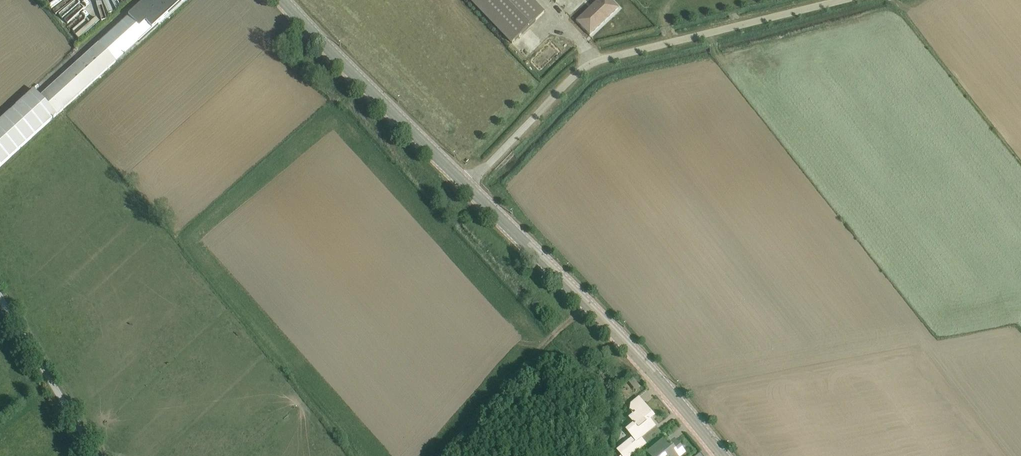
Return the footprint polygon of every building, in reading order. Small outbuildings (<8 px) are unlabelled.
[(175,8),(167,0),(147,0),(40,98),(34,91),(0,122),(0,168),(175,8)] [(511,44),(544,13),(531,0),(468,0),(511,44)] [(576,22),(590,37),(619,9),(610,0),(599,0),(576,22)] [(73,39),(96,28),(93,22),(85,25),(84,23),(69,31),(73,39)] [(633,379),(628,383),(636,392),(641,388),(633,379)] [(644,446),(646,444),(642,438),(655,428),(649,421),(654,417),(639,399),(631,405),(629,411),(632,415),(628,418),(633,424),(625,430),(631,438),(616,451),(621,455),(632,455),(644,446)] [(655,428),(642,438),(646,444),(660,434),(655,428)] [(646,455),(647,455),(683,455),(684,455),(674,442),(669,446),(665,440),(646,455)] [(632,455),(638,455),(647,449),(644,446),(632,455)]
